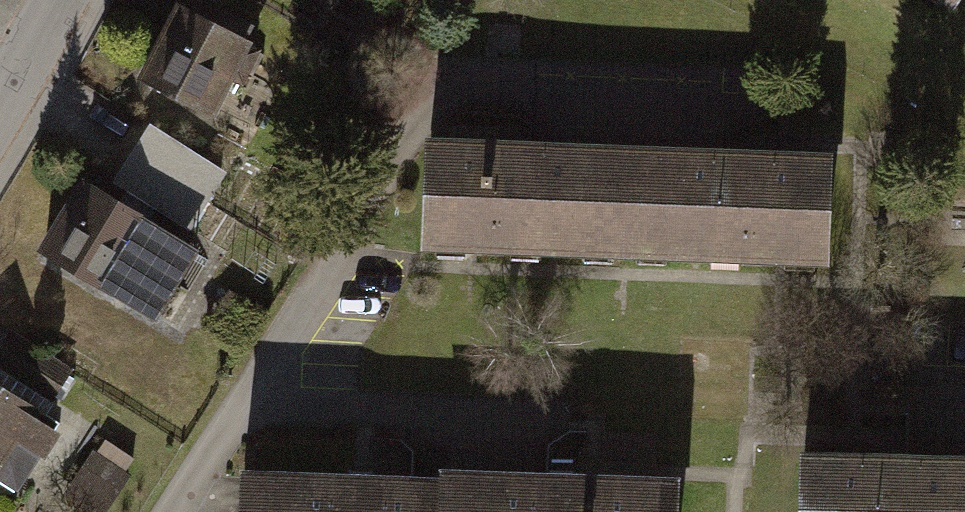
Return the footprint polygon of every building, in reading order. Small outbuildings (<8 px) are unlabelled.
[(131,73),(219,126),(263,53),(176,0),(175,0),(131,73)] [(964,18),(964,0),(938,0),(964,18)] [(638,147),(430,138),(425,244),(633,253),(638,147)] [(839,156),(638,147),(633,253),(834,262),(839,156)] [(93,184),(46,260),(122,306),(169,230),(93,184)] [(22,510),(72,442),(0,389),(0,494),(22,510)] [(820,461),(819,511),(964,511),(964,465),(820,461)] [(442,480),(441,511),(677,511),(679,480),(442,471),(442,480)] [(243,476),(242,511),(441,511),(442,480),(243,476)]
